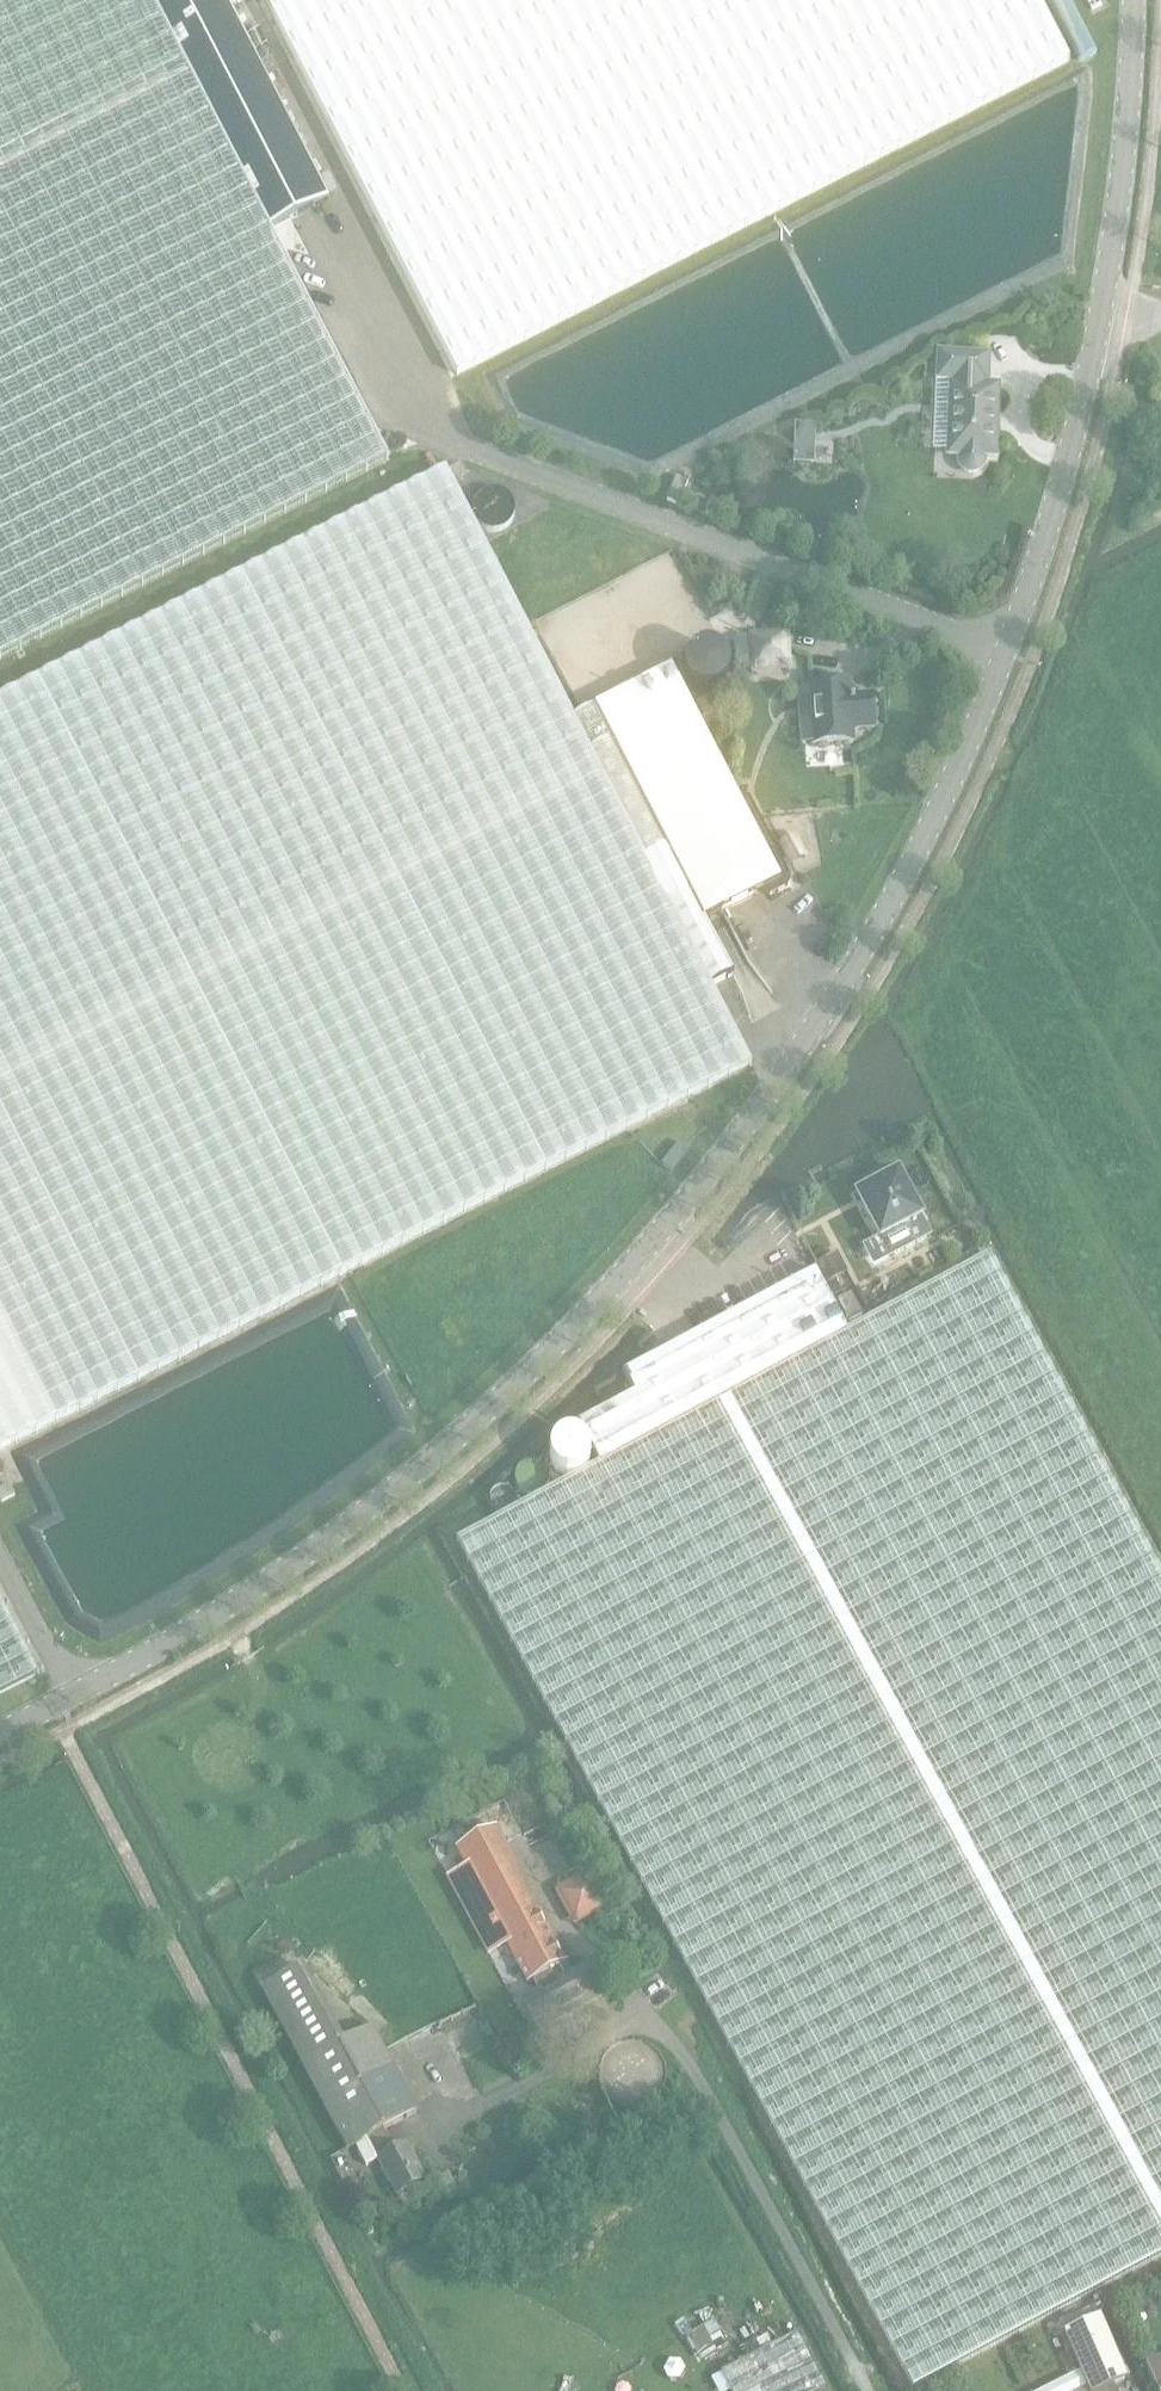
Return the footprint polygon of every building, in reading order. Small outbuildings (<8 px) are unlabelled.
[(388,459),(270,230),(329,200),(231,9),(226,0),(0,0),(0,658),(388,459)] [(456,375),(1069,60),(1038,0),(264,0),(456,375)] [(949,455),(960,455),(960,462),(961,467),(964,470),(969,472),(973,473),(978,471),(981,468),(983,464),(983,457),(994,457),(997,388),(984,387),(984,381),(986,381),(987,357),(939,355),(938,379),(954,380),(954,386),(952,386),(949,455)] [(875,399),(866,410),(877,419),(886,408),(875,399)] [(831,418),(828,424),(830,431),(836,434),(843,432),(846,426),(844,419),(838,416),(831,418)] [(815,427),(795,426),(794,465),(814,465),(815,427)] [(0,699),(0,1449),(336,1277),(744,1067),(745,1067),(751,1064),(712,988),(734,977),(704,919),(765,888),(770,897),(785,889),(789,886),(790,881),(789,876),(749,797),(740,802),(671,668),(573,718),(446,470),(0,699)] [(749,635),(750,675),(792,673),(790,633),(749,635)] [(720,662),(718,661),(716,659),(714,658),(711,657),(709,656),(706,656),(704,657),(701,657),(699,658),(697,660),(696,662),(694,664),(693,666),(692,669),(692,671),(692,674),(693,676),(694,679),(696,681),(697,682),(699,684),(702,685),(704,686),(707,686),(709,686),(712,685),(714,684),(716,683),(718,681),(720,679),(721,677),(722,675),(722,672),(722,670),(722,667),(721,665),(720,662)] [(849,684),(810,686),(810,688),(813,745),(813,746),(853,744),(852,730),(874,729),(872,696),(850,698),(849,684)] [(702,718),(713,713),(706,699),(695,704),(702,718)] [(794,838),(781,844),(789,859),(801,852),(794,838)] [(879,1240),(920,1217),(897,1174),(855,1196),(879,1240)] [(457,1542),(914,2389),(1160,2257),(1160,1579),(987,1256),(846,1332),(814,1272),(623,1374),(634,1395),(577,1425),(599,1466),(457,1542)] [(838,1256),(817,1268),(833,1297),(854,1286),(838,1256)] [(863,1316),(851,1294),(837,1301),(849,1323),(863,1316)] [(550,1453),(550,1456),(550,1459),(551,1463),(553,1466),(554,1468),(557,1471),(560,1473),(563,1474),(566,1475),(569,1476),(573,1476),(576,1475),(579,1474),(582,1472),(585,1470),(587,1467),(588,1464),(589,1461),(590,1457),(590,1454),(589,1450),(588,1447),(586,1444),(584,1442),(581,1440),(579,1438),(575,1437),(572,1436),(569,1436),(565,1436),(562,1437),(559,1439),(557,1441),(554,1443),(552,1446),(551,1449),(550,1453)] [(9,1485),(0,1490),(0,1501),(1,1503),(14,1496),(9,1485)] [(36,1676),(0,1605),(0,1695),(36,1676)] [(601,1995),(586,1967),(572,1975),(555,1944),(494,1830),(456,1851),(465,1867),(447,1877),(474,1928),(488,1954),(505,1945),(514,1962),(525,1983),(531,1980),(539,1995),(523,2004),(536,2029),(601,1995)] [(345,2148),(355,2143),(367,2165),(378,2159),(397,2195),(423,2181),(404,2146),(394,2151),(382,2129),(416,2111),(372,2029),(342,2045),(302,1970),(261,1992),(345,2148)] [(448,2173),(438,2178),(450,2201),(460,2196),(454,2186),(448,2173)] [(462,2182),(454,2186),(460,2196),(462,2199),(469,2195),(462,2182)] [(1041,2390),(1115,2390),(1114,2387),(1128,2381),(1101,2318),(1064,2335),(1080,2372),(1041,2390)] [(722,2372),(732,2390),(823,2390),(794,2334),(722,2372)] [(720,2336),(709,2342),(713,2349),(724,2343),(720,2336)] [(1147,2362),(1157,2390),(1160,2390),(1160,2357),(1147,2362)]
